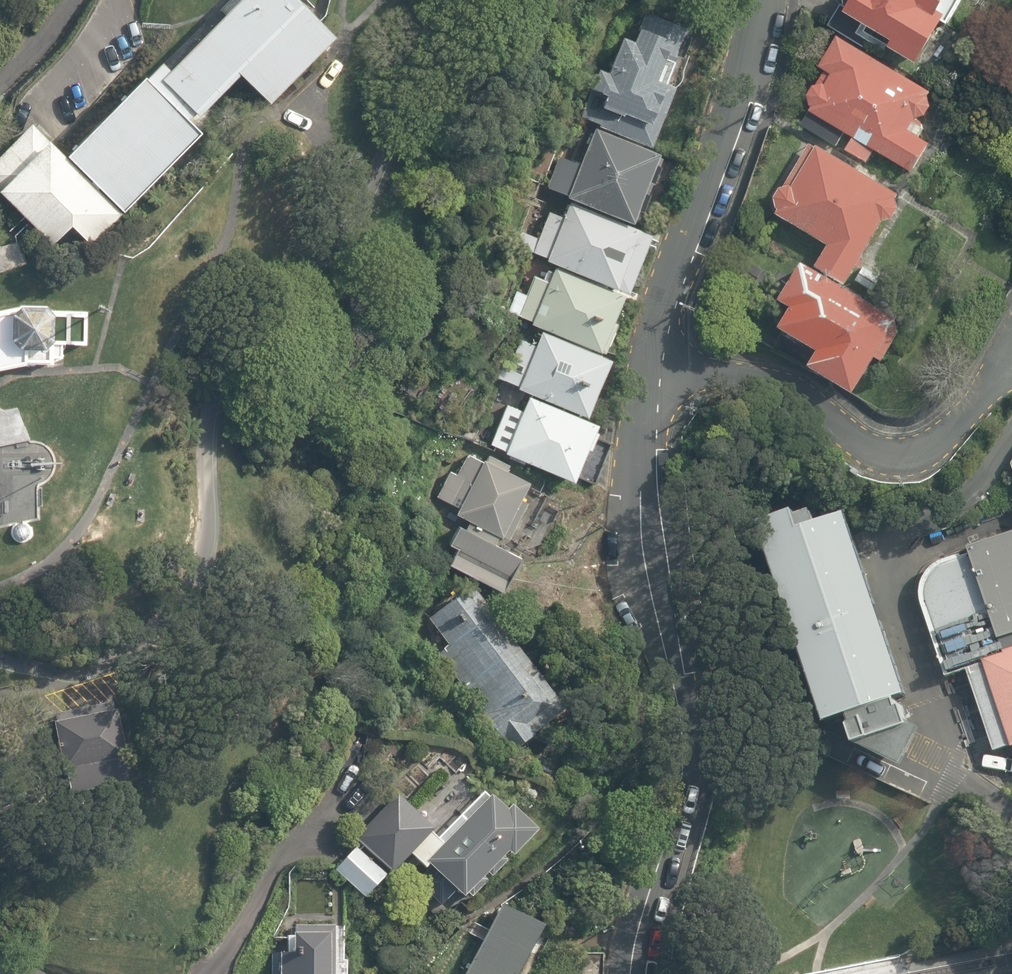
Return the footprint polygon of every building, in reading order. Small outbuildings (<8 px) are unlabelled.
[(0,152),(0,190),(23,213),(52,243),(71,224),(90,243),(201,128),(200,128),(204,123),(192,112),(195,110),(197,113),(238,70),(268,99),(334,32),(301,0),(227,0),(219,8),(223,11),(169,66),(161,58),(145,74),(143,72),(64,152),(55,143),(33,120),(0,152)] [(847,14),(878,32),(896,43),(892,49),(920,66),(945,23),(949,26),(965,0),(846,0),(849,9),(849,11),(847,14)] [(829,27),(867,50),(878,32),(847,14),(849,11),(849,9),(842,5),(829,27)] [(650,151),(676,90),(667,86),(678,59),(683,61),(692,39),(686,37),(688,32),(646,16),(634,45),(622,40),(608,76),(598,72),(590,92),(606,99),(595,125),(600,127),(599,129),(650,151)] [(813,108),(802,126),(838,148),(847,135),(855,140),(847,151),(869,164),(876,152),(914,175),(932,145),(920,137),(927,126),(917,120),(927,118),(933,108),(931,98),(934,93),(839,37),(820,69),(826,72),(818,86),(815,87),(809,97),(811,107),(813,108)] [(567,198),(567,200),(632,229),(635,221),(639,222),(663,161),(659,160),(660,158),(595,131),(580,167),(559,158),(546,190),(567,198)] [(830,246),(818,268),(847,286),(859,267),(861,268),(865,263),(862,261),(885,222),(895,220),(900,211),(898,200),(900,196),(819,147),(818,148),(811,144),(785,188),(782,189),(776,199),(779,210),(780,211),(778,215),(830,246)] [(547,261),(546,263),(615,293),(615,291),(627,296),(650,240),(569,205),(564,219),(550,213),(539,240),(522,233),(516,247),(547,261)] [(902,321),(804,264),(782,302),(794,309),(782,329),(822,353),(813,368),(857,395),(879,359),(886,363),(904,333),(898,329),(902,321)] [(533,324),(531,326),(599,355),(600,354),(605,356),(617,326),(612,324),(623,299),(555,270),(553,274),(547,271),(543,281),(536,278),(526,297),(516,293),(508,313),(533,324)] [(26,361),(52,362),(53,356),(62,356),(62,342),(86,343),(88,310),(52,309),(46,303),(20,303),(18,305),(0,309),(0,367),(26,361)] [(519,389),(518,392),(586,422),(610,364),(601,360),(602,358),(593,354),(592,356),(542,334),(536,348),(513,338),(496,379),(519,389)] [(506,454),(505,456),(573,486),(576,478),(587,452),(590,454),(596,438),(597,436),(594,435),(597,429),(529,399),(523,413),(507,406),(491,447),(506,454)] [(32,440),(18,407),(10,409),(6,410),(3,410),(1,409),(0,408),(0,446),(32,440)] [(587,452),(576,478),(594,486),(612,445),(596,438),(590,454),(587,452)] [(459,510),(456,517),(470,524),(466,532),(495,547),(499,539),(502,541),(503,539),(509,542),(528,505),(522,502),(530,486),(507,474),(511,468),(490,457),(487,463),(485,462),(484,463),(469,456),(457,477),(451,473),(437,499),(459,510)] [(907,697),(847,514),(817,524),(813,512),(794,518),(791,511),(755,523),(826,726),(847,717),(851,726),(847,727),(854,746),(869,741),(865,750),(902,768),(921,728),(906,722),(901,707),(898,708),(895,701),(907,697)] [(17,541),(21,542),(24,541),(27,540),(30,537),(31,534),(32,531),(31,527),(29,524),(27,523),(26,522),(24,521),(22,521),(22,522),(20,522),(19,522),(18,523),(17,523),(16,522),(13,524),(12,526),(11,527),(10,530),(11,534),(12,537),(14,540),(17,541)] [(495,547),(466,532),(460,529),(450,548),(458,552),(450,568),(503,595),(521,560),(509,554),(511,549),(503,545),(501,549),(495,547)] [(968,548),(969,553),(958,556),(948,559),(938,562),(931,567),(927,572),(924,577),(921,582),(920,588),(919,594),(920,599),(921,604),(946,677),(967,670),(994,752),(1011,746),(1011,748),(1011,747),(1011,534),(968,548)] [(448,648),(437,655),(511,754),(530,740),(520,727),(549,706),(515,659),(523,653),(477,592),(431,625),(448,648)] [(112,702),(54,713),(55,720),(53,721),(62,770),(65,770),(69,793),(128,781),(123,756),(126,756),(116,708),(113,709),(112,702)] [(437,837),(430,831),(408,854),(425,870),(414,881),(439,906),(455,890),(462,896),(466,892),(471,896),(487,880),(482,875),(486,871),(491,876),(507,858),(502,854),(506,850),(511,855),(537,828),(510,802),(506,808),(490,793),(489,795),(483,790),(437,837)] [(354,837),(390,872),(408,854),(430,831),(433,828),(397,793),(354,837)] [(355,846),(334,868),(364,896),(385,874),(355,846)] [(502,908),(466,973),(519,973),(530,954),(535,956),(542,944),(537,941),(543,931),(502,908)] [(334,924),(295,924),(295,931),(292,931),(292,935),(287,935),(286,951),(278,951),(278,953),(271,953),(271,973),(335,973),(334,924)]
